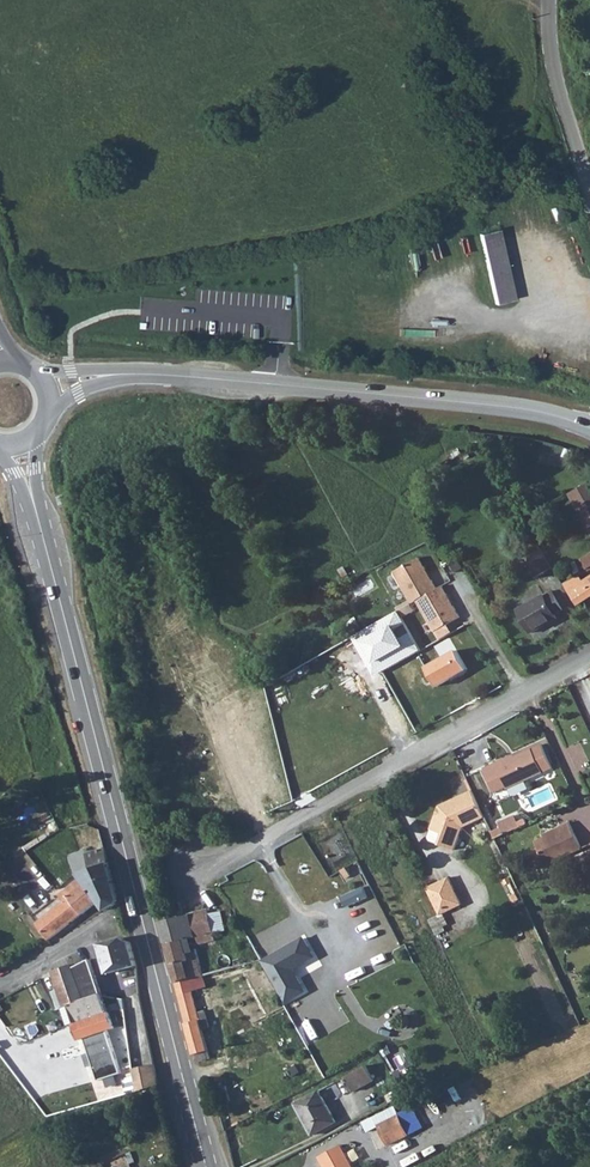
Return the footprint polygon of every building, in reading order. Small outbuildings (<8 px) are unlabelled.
[(496,232),(475,236),(489,306),(510,303),(496,232)] [(589,527),(589,485),(589,483),(568,495),(588,528),(589,527)] [(539,581),(556,572),(543,551),(526,561),(539,581)] [(422,557),(396,571),(413,602),(418,599),(435,631),(461,617),(444,585),(439,588),(422,557)] [(588,575),(571,586),(583,605),(589,600),(589,579),(588,575)] [(552,591),(520,610),(533,632),(559,618),(555,612),(564,608),(552,591)] [(426,668),(417,673),(427,690),(467,667),(457,649),(425,666),(426,668)] [(552,765),(541,742),(496,763),(495,760),(483,766),(495,790),(507,784),(508,786),(552,765)] [(462,825),(484,816),(472,789),(441,803),(431,826),(442,831),(438,840),(454,846),(462,825)] [(504,833),(520,825),(515,814),(498,821),(501,827),(504,833)] [(538,847),(546,863),(581,846),(568,820),(559,825),(560,828),(534,840),(538,847)] [(491,832),(494,838),(504,833),(501,827),(491,832)] [(540,866),(546,863),(538,847),(532,850),(530,854),(536,865),(540,866)] [(118,898),(105,849),(86,854),(88,870),(74,874),(77,878),(95,902),(104,914),(115,907),(118,898)] [(424,883),(437,910),(459,900),(446,873),(424,883)] [(33,877),(11,895),(29,919),(51,901),(33,877)] [(29,919),(47,943),(95,902),(77,878),(57,895),(63,901),(56,906),(51,901),(29,919)] [(240,928),(225,903),(206,908),(207,909),(214,935),(240,928)] [(207,909),(187,915),(192,936),(195,935),(197,943),(215,938),(214,935),(207,909)] [(187,915),(159,923),(165,945),(181,939),(183,938),(192,936),(187,915)] [(300,938),(258,962),(282,1002),(303,990),(290,968),(306,959),(308,951),(300,938)] [(181,939),(165,945),(170,966),(187,961),(185,954),(181,939)] [(125,940),(102,947),(110,975),(139,967),(133,942),(125,940)] [(170,966),(175,984),(201,976),(194,952),(185,954),(187,961),(170,966)] [(241,964),(258,959),(256,955),(254,956),(253,953),(240,957),(241,964)] [(241,964),(240,957),(232,959),(232,961),(229,962),(230,967),(241,964)] [(74,963),(55,974),(68,1006),(71,1005),(102,995),(97,979),(105,975),(96,959),(79,969),(74,963)] [(199,1062),(207,1059),(213,1057),(195,991),(199,990),(200,994),(207,992),(206,988),(210,987),(206,974),(201,976),(175,984),(195,1055),(197,1055),(199,1062)] [(121,1048),(103,998),(102,995),(71,1005),(75,1016),(75,1024),(89,1061),(107,1055),(105,1047),(108,1045),(110,1052),(121,1048)] [(157,1062),(133,1068),(137,1092),(161,1085),(157,1062)] [(284,1074),(288,1080),(301,1073),(297,1067),(284,1074)] [(375,1081),(367,1067),(346,1078),(354,1092),(375,1081)] [(319,1092),(298,1104),(303,1113),(301,1114),(314,1135),(337,1123),(319,1092)] [(412,1138),(403,1120),(382,1130),(392,1148),(412,1138)] [(345,1150),(323,1162),(326,1166),(354,1166),(345,1150)]
